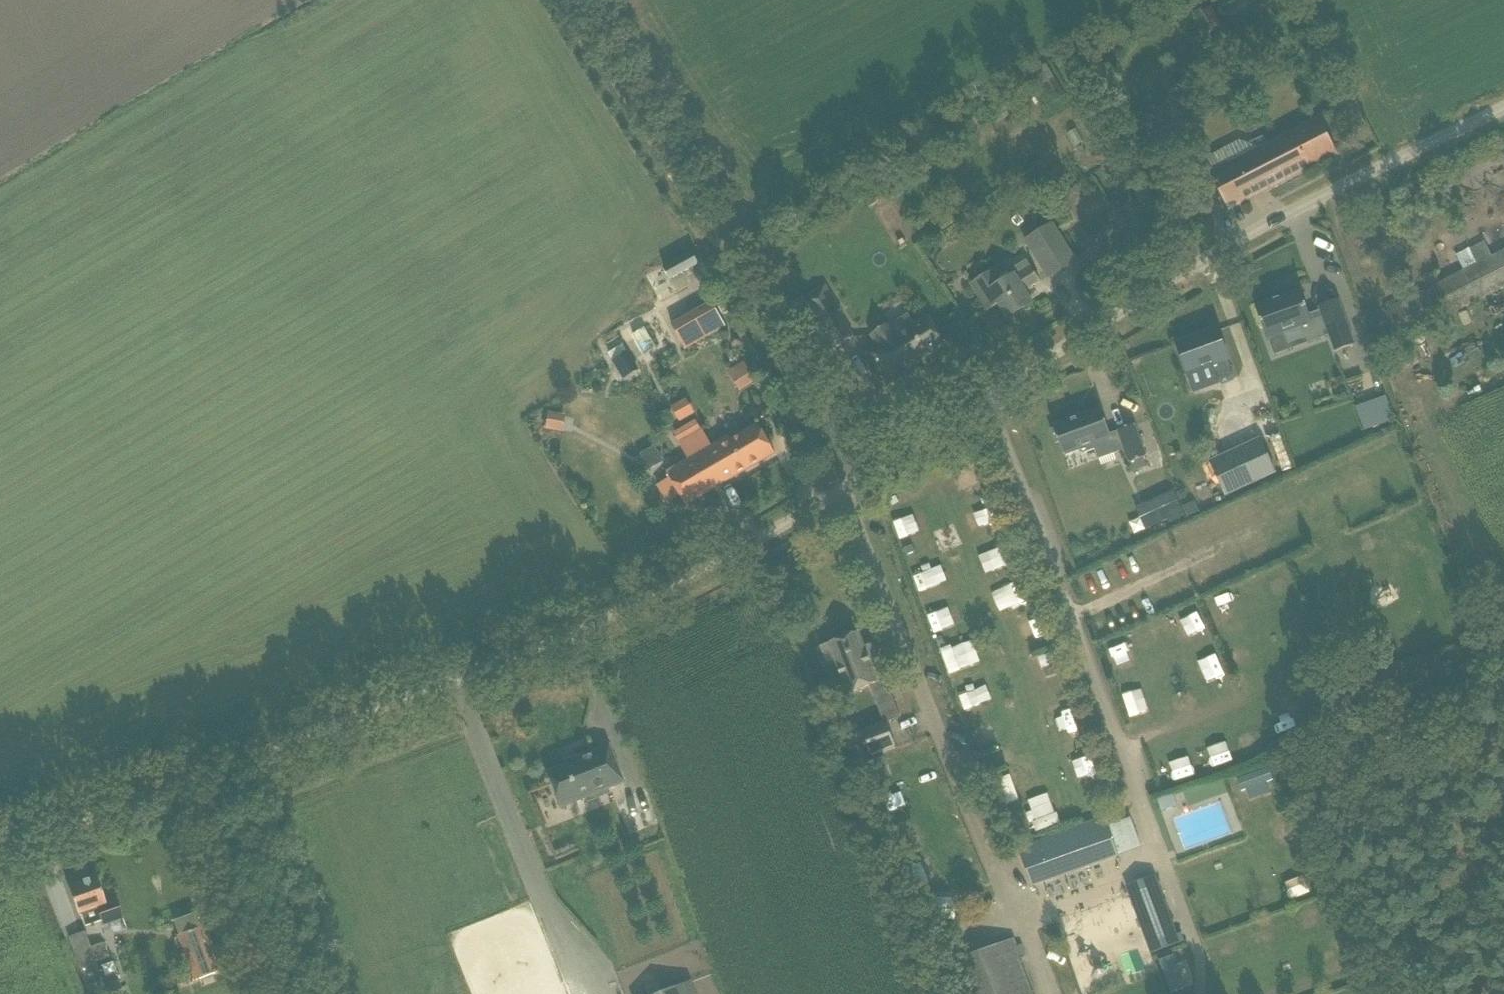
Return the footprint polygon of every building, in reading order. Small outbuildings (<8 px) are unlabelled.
[(1213,5),(1205,9),(1212,22),(1220,18),(1213,5)] [(1047,63),(1035,70),(1054,101),(1065,94),(1047,63)] [(1211,174),(1213,178),(1220,191),(1228,207),(1229,209),(1336,154),(1327,136),(1319,122),(1289,137),(1263,152),(1258,149),(1211,174)] [(879,191),(865,200),(869,207),(884,198),(879,191)] [(1060,232),(1032,250),(1048,275),(1075,257),(1060,232)] [(692,251),(663,267),(670,280),(699,264),(692,251)] [(1384,311),(1399,340),(1503,287),(1503,251),(1384,311)] [(1040,281),(1031,267),(1027,261),(1011,271),(1005,262),(971,284),(988,312),(1000,305),(1009,319),(1032,304),(1024,291),(1040,281)] [(825,285),(806,298),(837,348),(854,337),(839,313),(841,311),(825,285)] [(1323,316),(1311,320),(1301,291),(1256,307),(1267,338),(1284,332),(1288,345),(1306,338),(1308,344),(1330,336),(1336,352),(1354,345),(1338,300),(1319,306),(1323,316)] [(686,350),(714,335),(699,310),(672,325),(686,350)] [(897,336),(889,324),(870,335),(877,346),(864,354),(884,386),(906,373),(905,371),(944,346),(926,317),(897,336)] [(1176,344),(1183,363),(1187,373),(1211,364),(1218,381),(1234,376),(1228,359),(1228,358),(1217,329),(1176,344)] [(620,358),(615,362),(620,371),(634,362),(624,345),(615,351),(620,358)] [(744,361),(730,371),(742,390),(757,381),(744,361)] [(1387,396),(1356,407),(1365,431),(1395,420),(1387,396)] [(680,421),(696,414),(688,397),(672,404),(680,421)] [(1093,448),(1092,442),(1108,436),(1097,408),(1052,425),(1053,428),(1051,429),(1056,443),(1059,442),(1062,453),(1078,447),(1080,452),(1093,448)] [(547,413),(545,429),(562,432),(565,415),(547,413)] [(1251,419),(1238,423),(1244,442),(1258,438),(1251,419)] [(696,421),(684,428),(689,437),(701,430),(696,421)] [(680,495),(685,505),(775,454),(758,425),(741,434),(731,440),(728,436),(712,446),(702,429),(701,430),(689,437),(679,442),(689,459),(667,472),(671,478),(658,485),(668,502),(680,495)] [(1130,463),(1146,457),(1135,426),(1119,432),(1130,463)] [(684,428),(675,433),(679,442),(689,437),(684,428)] [(1276,474),(1259,439),(1210,462),(1226,497),(1276,474)] [(641,452),(647,469),(664,462),(658,446),(641,452)] [(1195,504),(1184,509),(1188,516),(1199,511),(1195,504)] [(924,507),(891,519),(899,539),(931,526),(924,507)] [(1164,507),(1141,518),(1146,530),(1169,519),(1164,507)] [(985,546),(992,570),(1011,564),(1004,541),(985,546)] [(936,572),(917,577),(921,592),(940,586),(936,572)] [(950,614),(930,620),(937,639),(956,632),(950,614)] [(820,646),(827,664),(835,661),(848,694),(886,679),(876,654),(868,657),(859,632),(820,646)] [(966,646),(943,654),(952,680),(975,672),(966,646)] [(964,709),(991,700),(985,683),(958,692),(964,709)] [(974,729),(980,742),(997,734),(990,721),(974,729)] [(896,747),(886,722),(862,731),(871,756),(896,747)] [(1222,731),(1226,750),(1243,746),(1239,727),(1222,731)] [(851,747),(855,760),(865,756),(860,743),(851,747)] [(559,807),(622,782),(607,745),(573,758),(574,762),(545,773),(559,807)] [(870,782),(881,778),(874,759),(863,763),(870,782)] [(1272,767),(1239,774),(1244,799),(1277,791),(1272,767)] [(1162,811),(1177,806),(1173,794),(1158,799),(1162,811)] [(1046,801),(1024,807),(1031,831),(1052,826),(1046,801)] [(1118,855),(1104,817),(1018,849),(1031,886),(1118,855)] [(1152,953),(1185,940),(1182,932),(1178,934),(1156,875),(1127,885),(1152,953)] [(71,885),(68,887),(74,906),(77,915),(80,914),(85,927),(101,921),(103,927),(125,919),(121,908),(119,908),(115,898),(105,902),(96,877),(83,882),(81,878),(70,882),(71,885)] [(195,980),(199,979),(217,971),(200,927),(178,935),(195,980)] [(103,944),(90,948),(84,933),(69,938),(87,987),(90,993),(109,993),(121,990),(116,975),(101,980),(96,964),(109,959),(103,944)] [(1019,960),(1025,957),(1021,945),(1016,947),(1013,939),(946,964),(957,993),(1032,993),(1019,960)] [(1170,993),(1189,993),(1193,993),(1183,954),(1161,959),(1170,993)] [(689,981),(655,993),(694,993),(689,981)]
